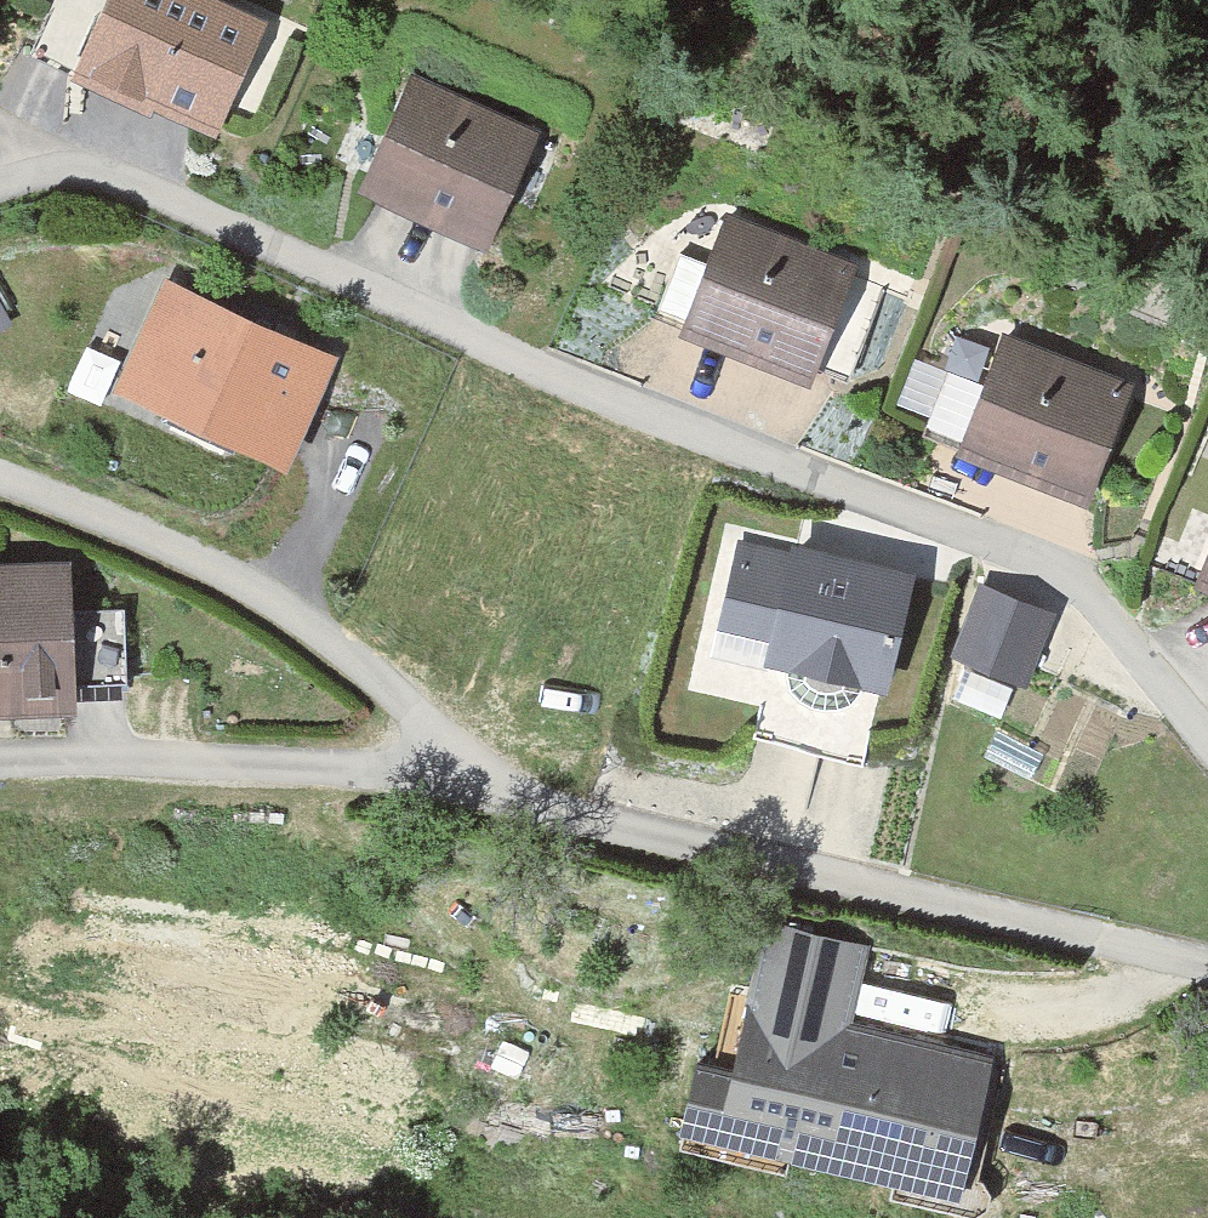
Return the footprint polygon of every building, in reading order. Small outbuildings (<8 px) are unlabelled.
[(261,0),(131,0),(102,74),(242,128),(288,11),(261,0)] [(556,132),(422,78),(375,194),(509,249),(556,132)] [(866,268),(743,225),(706,331),(828,374),(866,268)] [(348,352),(175,279),(127,393),(300,466),(348,352)] [(1144,395),(1012,348),(973,456),(1105,503),(1144,395)] [(905,405),(969,425),(984,374),(920,355),(905,405)] [(799,562),(745,549),(735,579),(725,628),(775,639),(770,662),(907,691),(931,574),(804,544),(799,562)] [(0,557),(0,710),(98,706),(92,553),(0,557)] [(958,648),(1032,679),(1065,601),(991,570),(958,648)] [(902,716),(907,691),(770,662),(775,639),(725,628),(735,579),(724,577),(701,685),(777,701),(770,735),(872,756),(882,712),(902,716)] [(861,943),(797,930),(771,1057),(709,1044),(690,1137),(991,1199),(1018,1067),(843,1031),(861,943)]
